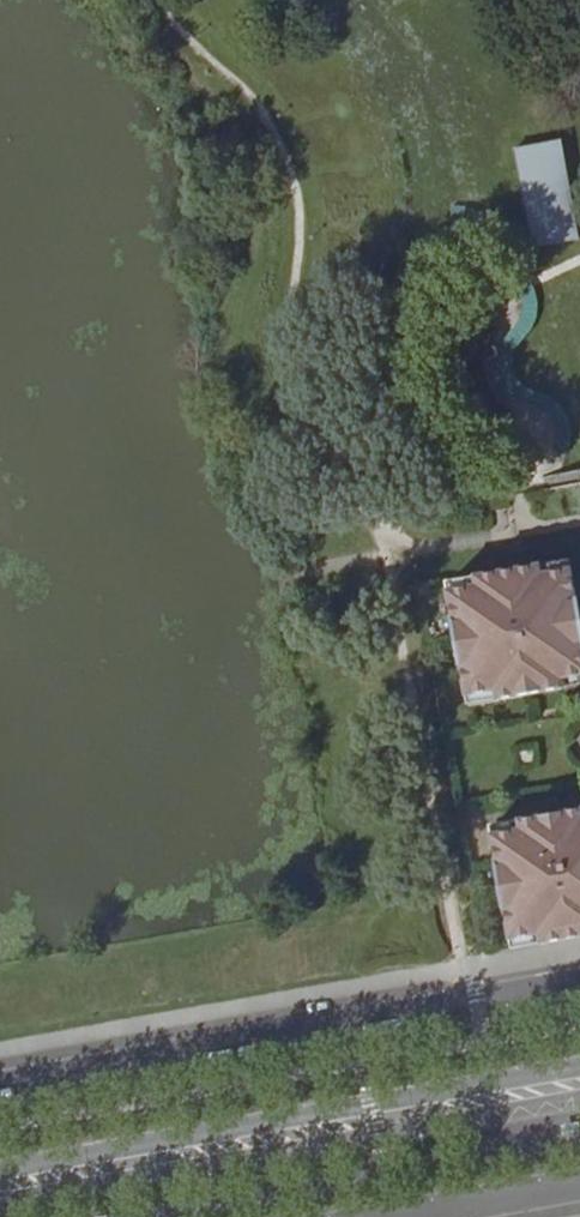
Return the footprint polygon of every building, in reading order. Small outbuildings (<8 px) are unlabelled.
[(530,247),(579,239),(563,138),(514,146),(530,247)] [(572,571),(570,561),(540,567),(542,576),(572,571)] [(540,567),(476,578),(478,588),(449,593),(467,696),(497,691),(499,701),(562,690),(560,679),(579,676),(579,628),(573,630),(571,617),(579,615),(572,571),(542,576),(540,567)] [(478,588),(476,578),(447,583),(449,593),(478,588)] [(579,615),(571,617),(573,630),(579,628),(579,618),(579,615)] [(560,679),(562,690),(579,687),(579,676),(560,679)] [(497,691),(467,696),(469,706),(499,701),(497,691)] [(579,937),(579,811),(521,821),(522,830),(493,836),(511,938),(541,933),(543,944),(579,937)] [(491,826),(493,836),(522,830),(521,821),(491,826)] [(511,938),(513,950),(543,944),(541,933),(511,938)]
